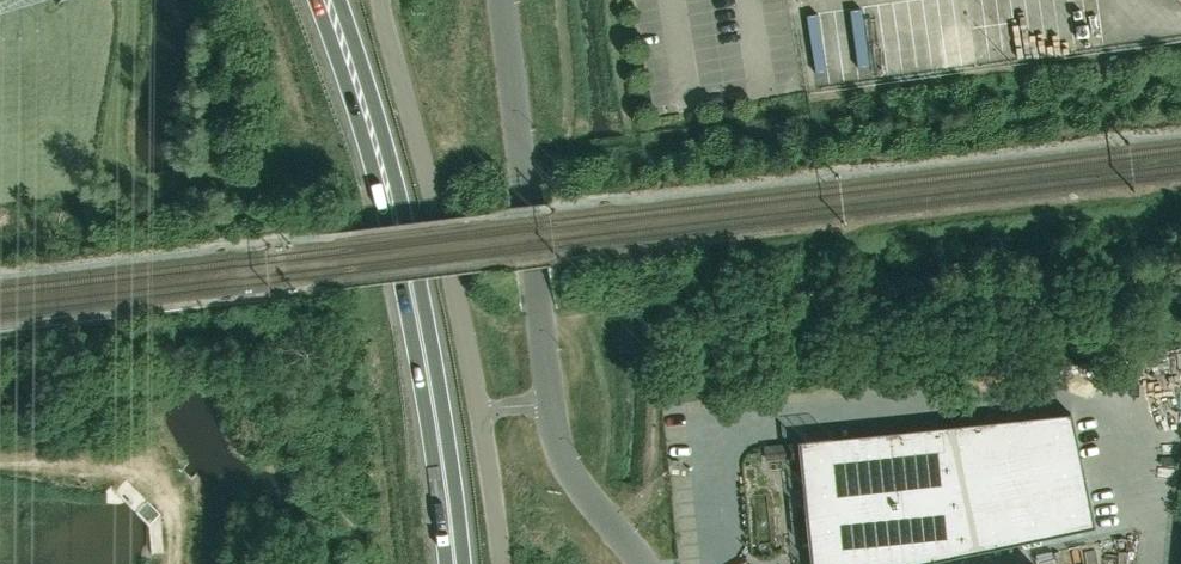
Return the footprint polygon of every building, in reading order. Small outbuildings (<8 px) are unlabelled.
[(799,441),(812,563),(926,563),(1096,528),(1072,413),(799,441)]
